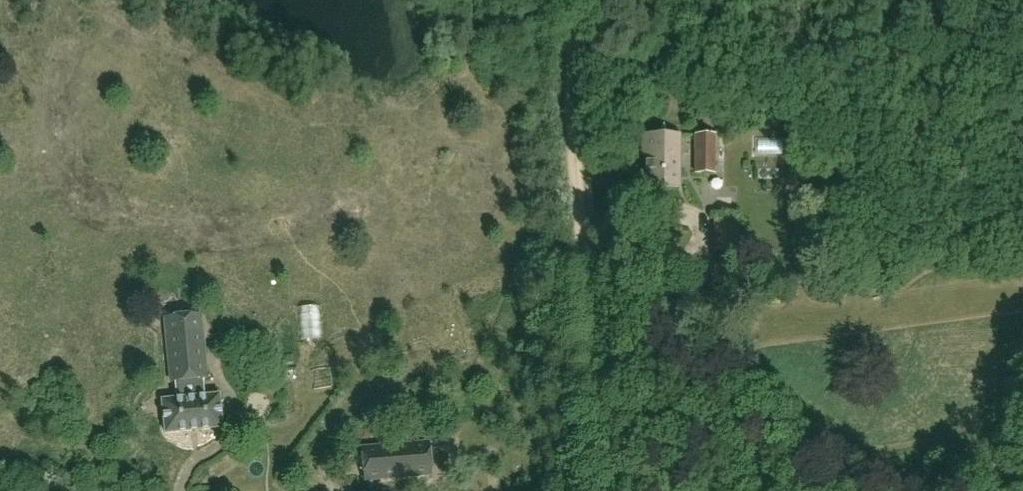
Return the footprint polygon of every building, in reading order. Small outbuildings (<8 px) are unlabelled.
[(715,135),(694,135),(694,174),(715,175),(715,135)] [(646,150),(646,188),(678,188),(678,136),(643,136),(643,150),(646,150)] [(200,314),(165,318),(171,381),(175,381),(177,399),(164,400),(161,400),(162,402),(165,430),(164,430),(165,433),(167,432),(219,427),(220,427),(222,427),(222,425),(221,425),(218,396),(219,396),(219,394),(216,395),(217,395),(204,396),(202,378),(206,378),(200,314)] [(430,475),(428,443),(361,448),(364,481),(430,475)]
